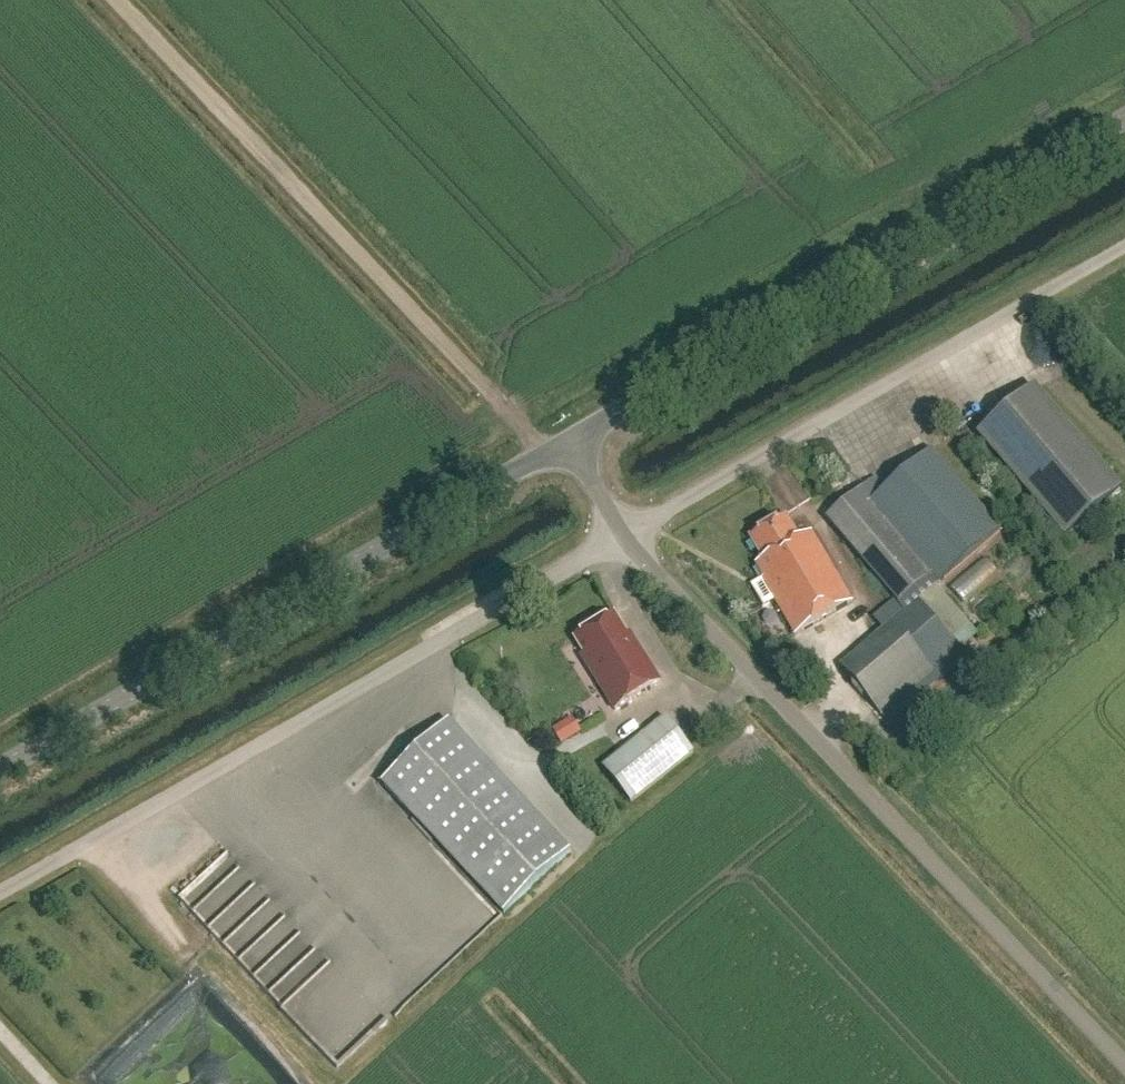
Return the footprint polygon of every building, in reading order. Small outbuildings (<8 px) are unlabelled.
[(1030,376),(971,426),(1058,529),(1117,480),(1030,376)] [(1002,532),(933,450),(886,489),(876,478),(826,520),(904,613),(840,667),(888,725),(966,659),(951,641),(970,626),(937,587),(1002,532)] [(799,540),(787,519),(751,540),(763,560),(757,564),(765,578),(762,580),(764,583),(757,587),(756,592),(766,608),(775,603),(795,636),(852,602),(812,533),(799,540)] [(994,556),(962,586),(975,599),(1007,569),(994,556)] [(584,656),(582,657),(615,712),(661,683),(637,644),(634,646),(616,617),(601,626),(598,625),(591,629),(590,633),(576,642),(584,656)] [(567,746),(587,733),(576,718),(556,731),(567,746)] [(693,753),(665,718),(603,768),(632,803),(693,753)] [(571,853),(449,723),(382,785),(504,915),(571,853)] [(333,963),(227,850),(176,898),(281,1011),(333,963)]
